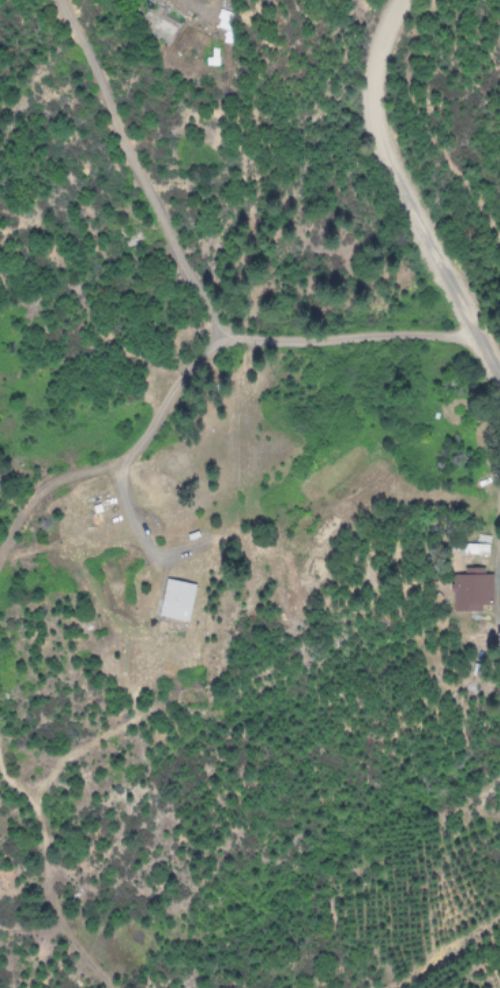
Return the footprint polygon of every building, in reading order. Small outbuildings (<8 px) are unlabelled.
[(481,612),(481,604),(493,604),(492,575),(485,575),(484,569),(464,569),(464,576),(453,576),(454,613),(481,612)] [(189,622),(195,584),(164,580),(159,618),(189,622)]
